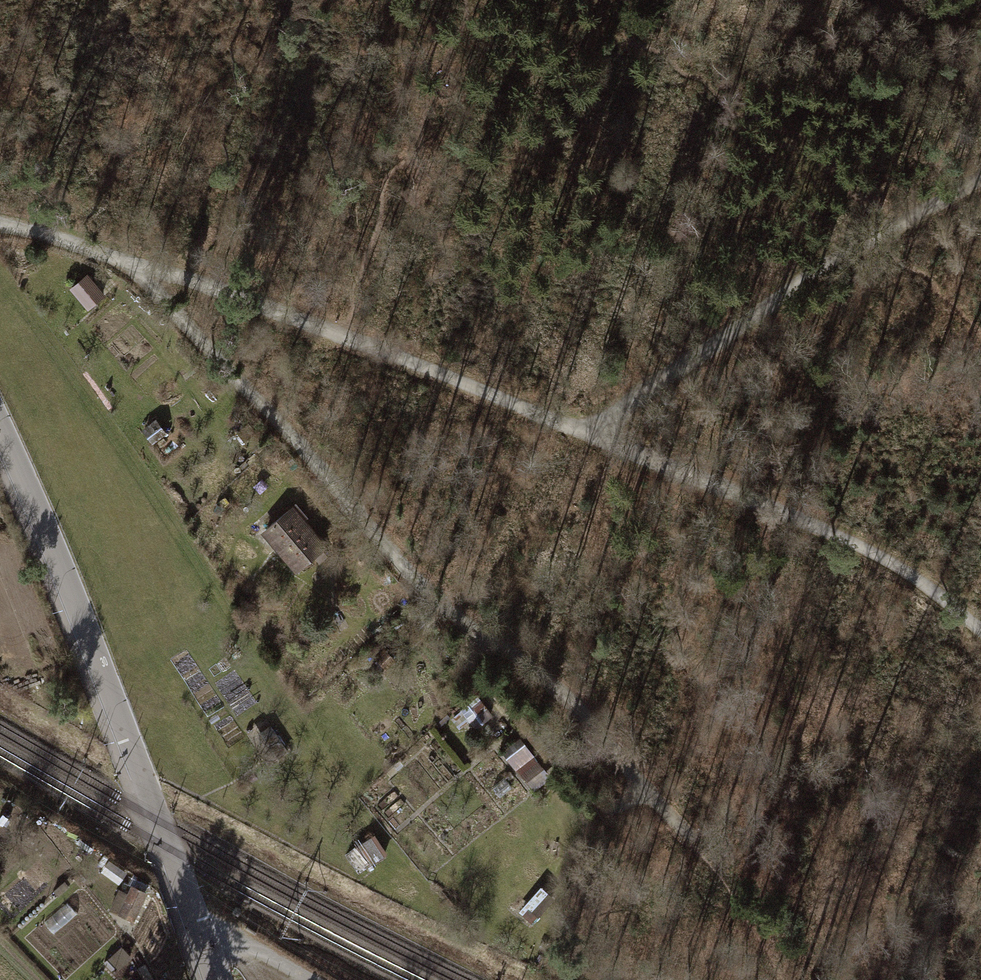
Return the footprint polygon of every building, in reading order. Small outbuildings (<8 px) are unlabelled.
[(72,286),(90,308),(108,293),(90,271),(72,286)] [(259,535),(292,573),(324,546),(292,507),(259,535)] [(468,707),(486,719),(494,707),(476,695),(468,707)] [(533,782),(549,769),(524,740),(509,753),(533,782)] [(117,911),(128,916),(136,900),(125,894),(117,911)]
